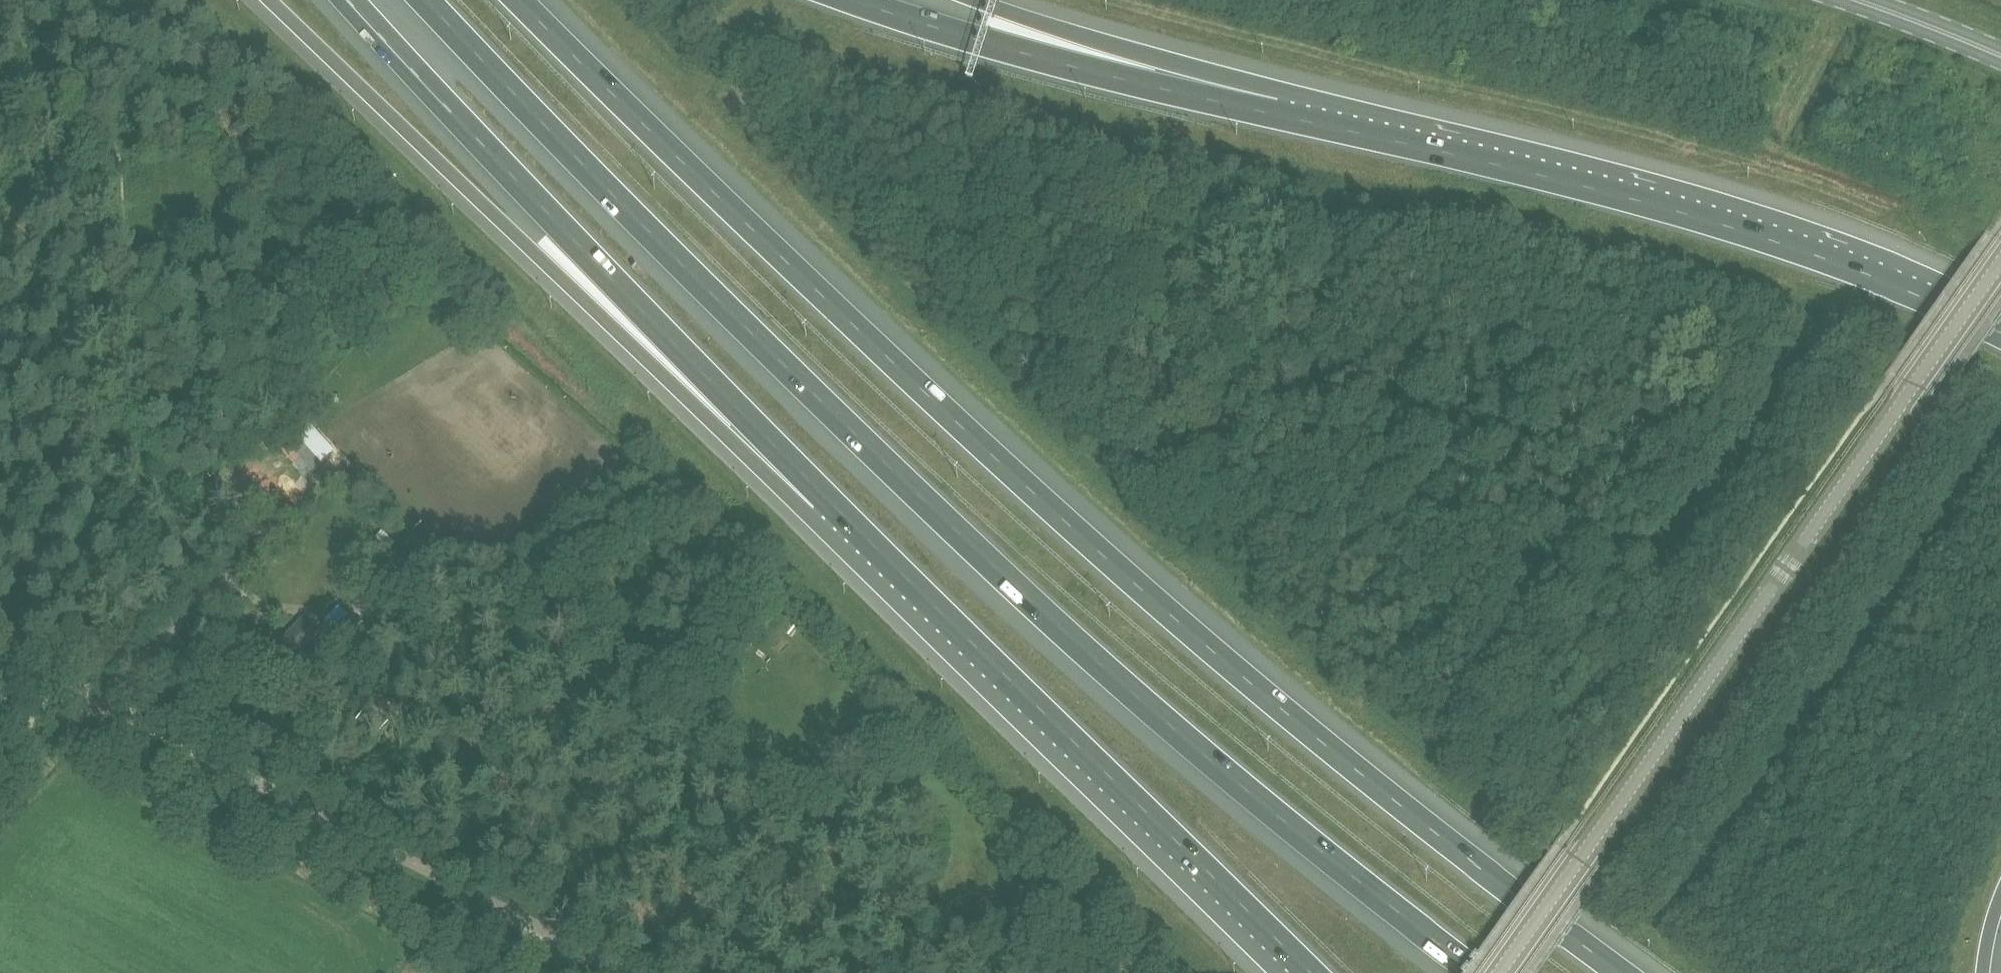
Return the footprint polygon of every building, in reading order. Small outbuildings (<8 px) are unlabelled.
[(279,434),(277,431),(269,437),(301,473),(309,466),(314,471),(322,464),(289,426),(279,434)] [(327,625),(319,634),(304,619),(271,652),(293,674),(300,666),(318,685),(365,638),(347,619),(350,617),(339,606),(323,622),(327,625)] [(368,706),(358,719),(377,735),(387,722),(368,706)]
